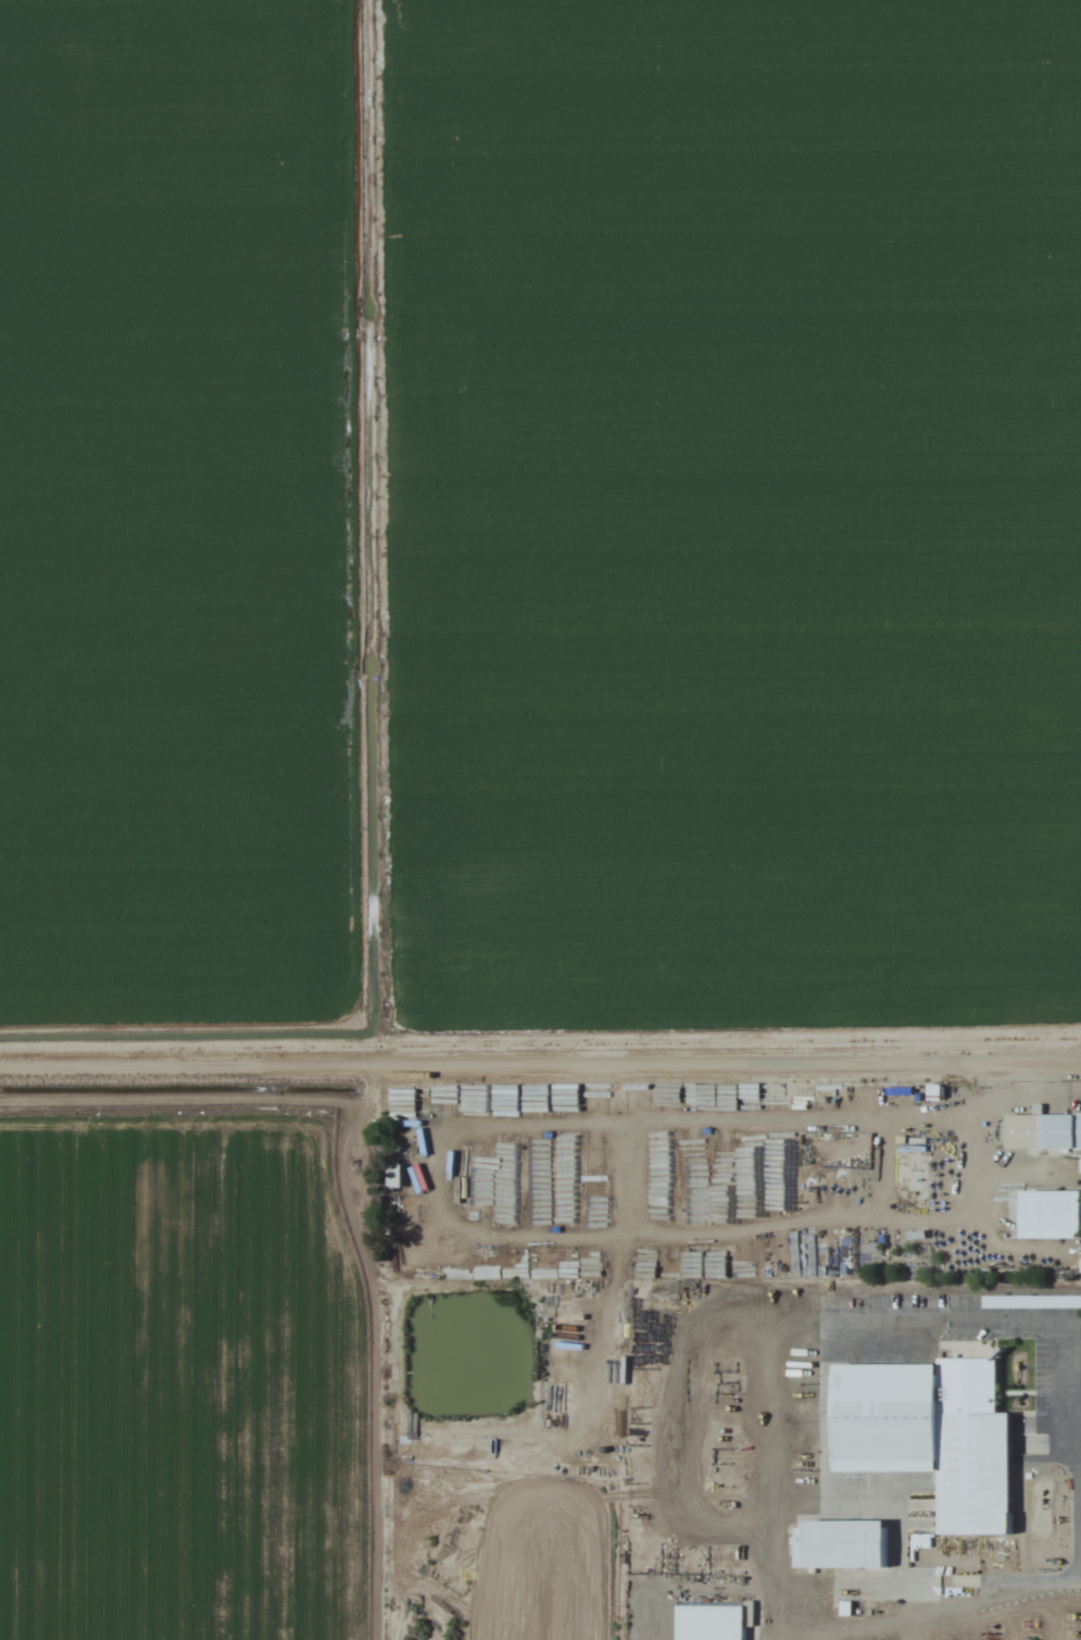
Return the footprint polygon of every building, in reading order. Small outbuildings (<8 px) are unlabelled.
[(550,1109),(608,1109),(608,1085),(550,1085),(550,1109)] [(940,1086),(927,1087),(927,1100),(940,1100),(940,1086)] [(457,1109),(484,1109),(484,1093),(457,1093),(457,1109)] [(1006,1115),(1006,1150),(1080,1150),(1080,1115),(1006,1115)] [(921,1208),(925,1164),(900,1162),(897,1193),(906,1194),(905,1207),(921,1208)] [(402,1166),(387,1166),(387,1189),(402,1189),(402,1166)] [(1080,1309),(1080,1296),(982,1296),(982,1309),(1080,1309)] [(1011,1536),(1010,1414),(997,1414),(996,1359),(938,1359),(938,1365),(833,1366),(834,1474),(937,1473),(938,1537),(1011,1536)] [(886,1570),(886,1523),(795,1522),(794,1570),(886,1570)] [(744,1604),(677,1604),(677,1639),(744,1639),(744,1604)]
